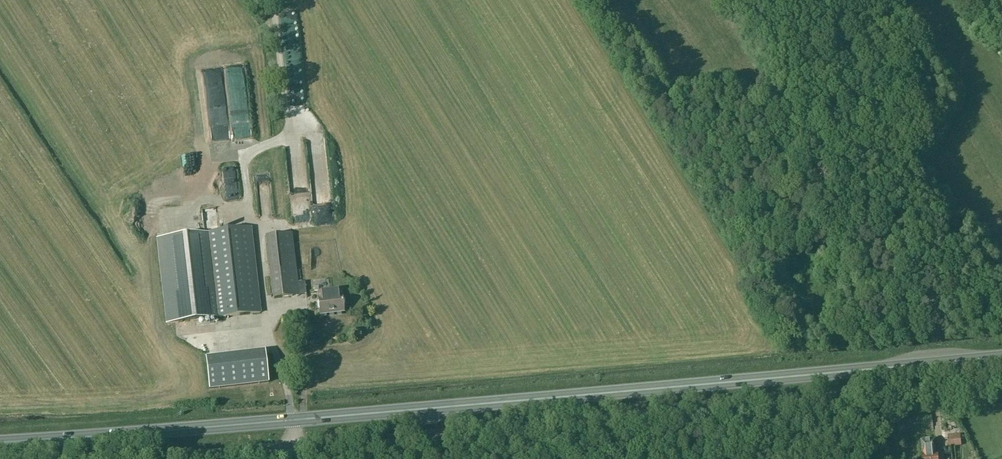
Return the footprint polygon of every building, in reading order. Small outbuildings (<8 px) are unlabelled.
[(332,224),(325,139),(308,140),(315,226),(332,224)] [(235,167),(223,168),(228,203),(239,202),(235,167)] [(260,219),(271,219),(269,175),(258,176),(260,219)] [(296,217),(308,216),(307,193),(294,193),(296,217)] [(207,220),(217,212),(211,205),(201,213),(207,220)] [(156,233),(166,323),(209,318),(199,228),(156,233)] [(250,228),(204,233),(214,318),(260,313),(250,228)] [(272,298),(299,296),(299,295),(306,294),(305,282),(297,283),(292,234),(265,237),(272,298)] [(343,312),(342,296),(341,290),(318,292),(318,298),(320,314),(343,312)] [(268,347),(208,354),(212,383),(271,377),(268,347)] [(948,434),(949,446),(961,445),(960,433),(948,434)] [(936,451),(935,440),(921,441),(922,452),(923,452),(924,455),(922,455),(922,458),(943,458),(943,455),(938,455),(937,454),(935,454),(935,451),(936,451)]
